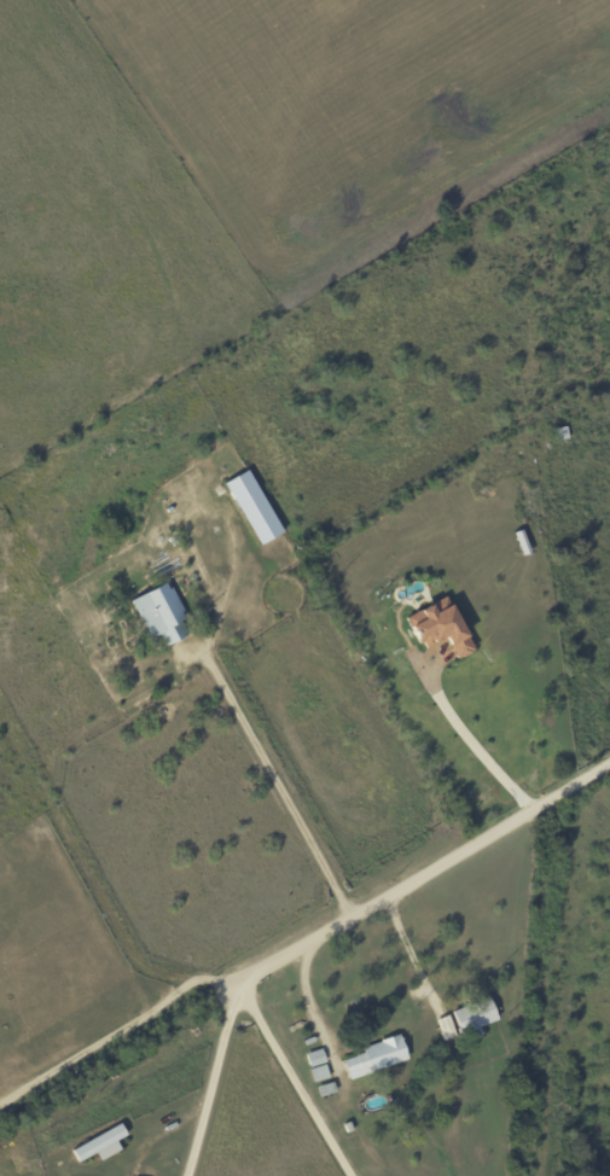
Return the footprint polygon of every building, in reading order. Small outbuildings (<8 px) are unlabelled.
[(278,532),(243,468),(219,482),(255,545),(278,532)] [(162,645),(186,634),(175,614),(179,611),(164,580),(127,598),(147,638),(156,633),(162,645)] [(470,650),(441,598),(425,607),(424,604),(401,617),(420,651),(440,640),(451,660),(470,650)] [(496,1021),(487,998),(436,1017),(444,1041),(464,1034),(466,1041),(481,1036),(478,1028),(496,1021)] [(360,1046),(362,1055),(342,1060),(347,1079),(407,1063),(400,1036),(360,1046)] [(312,1083),(329,1078),(319,1049),(303,1054),(312,1083)] [(93,1154),(96,1160),(117,1152),(113,1141),(123,1137),(118,1126),(66,1147),(72,1162),(93,1154)]
